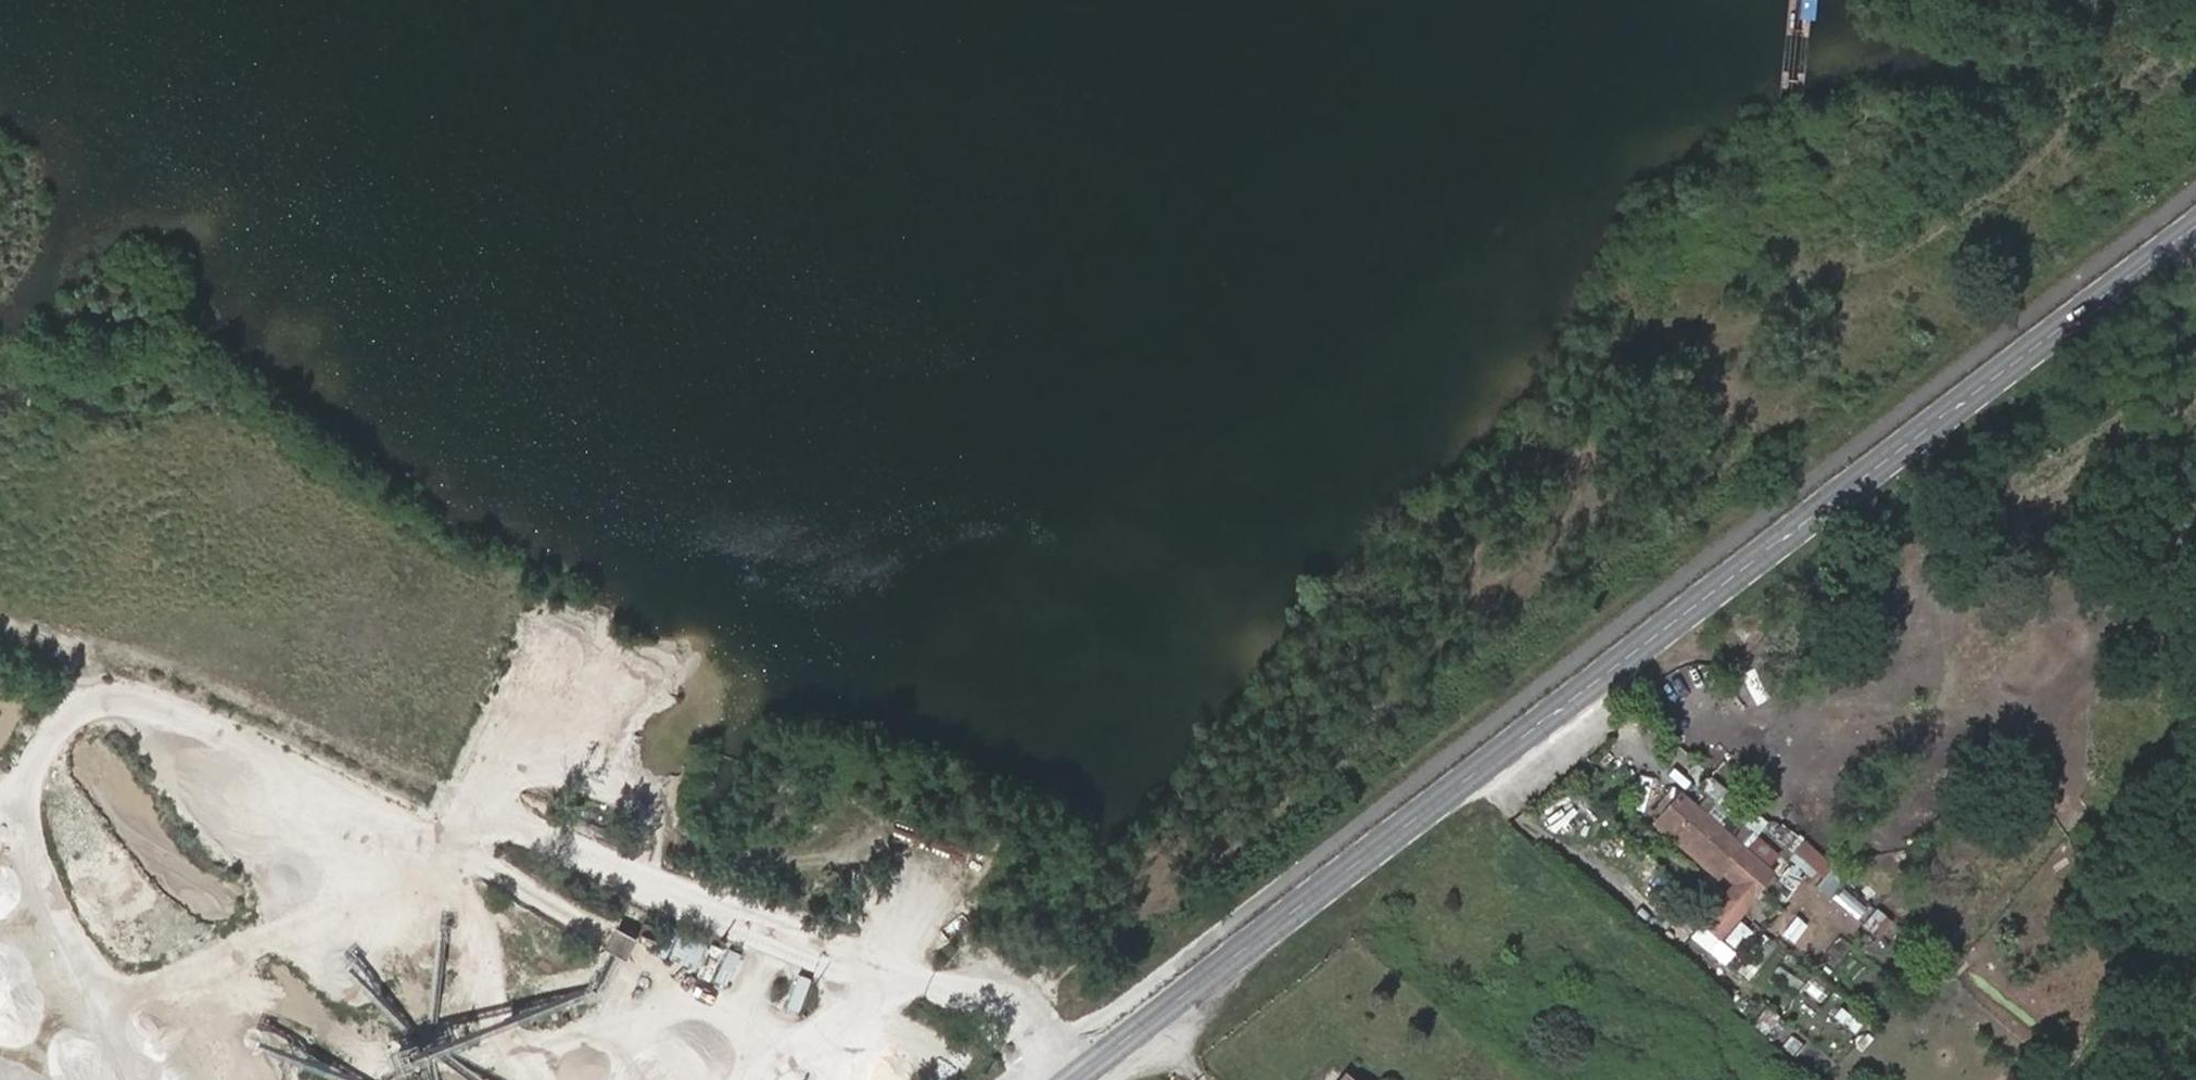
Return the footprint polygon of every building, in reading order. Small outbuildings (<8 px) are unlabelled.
[(1675,800),(1693,779),(1687,774),(1669,795),(1675,800)] [(1675,800),(1674,802),(1751,866),(1767,880),(1786,857),(1693,779),(1675,800)] [(1751,866),(1674,802),(1670,806),(1748,870),(1751,866)] [(1748,870),(1670,806),(1655,825),(1717,880),(1719,878),(1732,889),(1748,870)] [(1790,856),(1819,882),(1834,865),(1804,839),(1790,856)] [(1735,920),(1767,880),(1751,866),(1748,870),(1732,889),(1718,906),(1735,920)] [(1735,920),(1718,906),(1699,929),(1715,943),(1735,920)] [(728,986),(739,952),(713,944),(703,979),(728,986)] [(784,1006),(799,1011),(812,978),(798,972),(784,1006)] [(1841,1003),(1833,1020),(1859,1033),(1867,1016),(1841,1003)]
